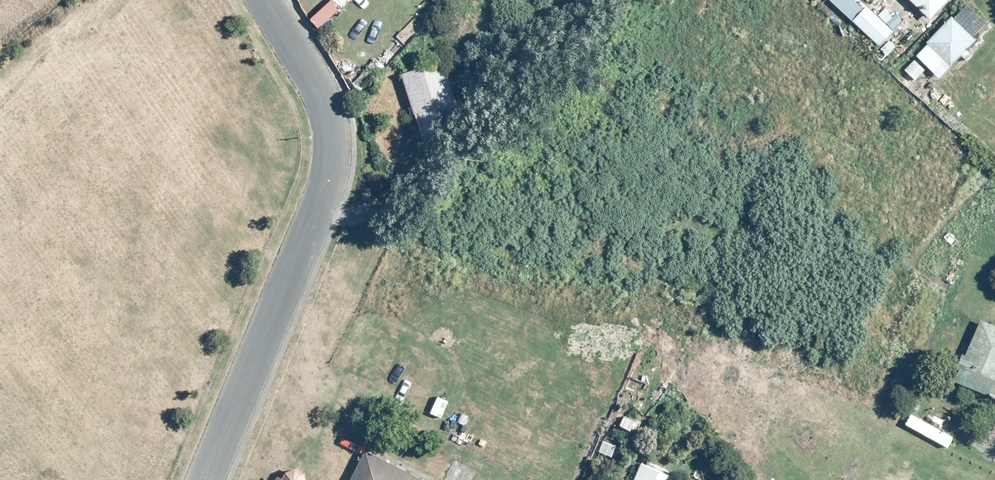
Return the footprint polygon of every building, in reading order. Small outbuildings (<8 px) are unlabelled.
[(299,2),(313,24),(324,17),(314,0),(303,0),(299,2)] [(930,25),(955,0),(904,0),(930,25)] [(898,33),(867,3),(850,22),(881,52),(898,33)] [(975,40),(949,18),(903,72),(916,84),(927,71),(939,81),(975,40)] [(442,62),(401,74),(422,146),(463,133),(442,62)] [(977,322),(962,354),(960,353),(946,383),(994,407),(994,330),(977,322)] [(364,449),(349,479),(428,479),(364,449)] [(641,462),(632,479),(676,479),(641,462)] [(276,471),(272,479),(304,479),(306,476),(303,469),(291,465),(283,467),(281,473),(276,471)]
